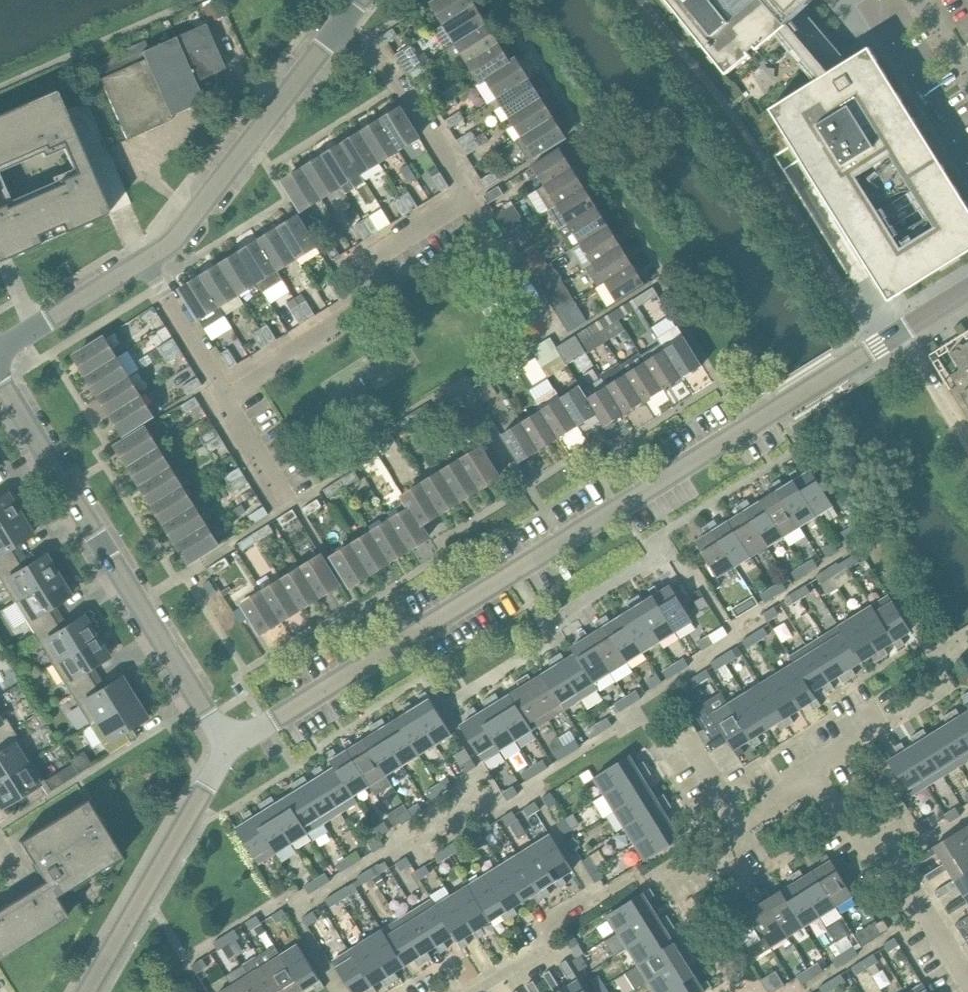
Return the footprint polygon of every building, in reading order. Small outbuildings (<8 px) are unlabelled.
[(473,5),(470,0),(437,0),(433,3),(445,23),(473,5)] [(726,74),(728,73),(751,55),(748,52),(755,47),(757,50),(780,31),(791,45),(808,64),(812,69),(819,78),(770,109),(772,112),(792,144),(793,145),(872,274),(889,301),(903,292),(967,252),(967,206),(945,169),(913,117),(878,61),(869,47),(847,60),(804,9),(813,0),(666,0),(726,74)] [(445,23),(457,42),(485,25),(473,5),(445,23)] [(145,41),(92,64),(99,79),(126,140),(172,119),(170,116),(168,112),(201,97),(194,82),(224,69),(204,24),(148,49),(145,41)] [(460,67),(469,61),(497,44),(485,25),(457,42),(448,48),(460,67)] [(393,28),(377,37),(382,45),(398,36),(393,28)] [(488,78),(509,63),(497,44),(469,61),(482,81),(488,78)] [(403,66),(407,74),(423,64),(418,56),(403,66)] [(488,78),(499,97),(527,79),(515,59),(509,63),(488,78)] [(427,72),(423,64),(407,74),(412,81),(427,72)] [(512,116),(539,99),(527,79),(499,97),(512,116)] [(439,91),(435,83),(419,93),(424,101),(439,91)] [(76,140),(64,112),(63,111),(60,104),(58,100),(54,90),(0,114),(0,169),(61,142),(75,173),(0,206),(0,261),(10,256),(11,256),(108,214),(108,213),(86,164),(76,140)] [(512,116),(524,135),(551,118),(539,99),(512,116)] [(381,121),(398,149),(418,136),(401,109),(381,121)] [(444,120),(449,128),(464,119),(459,111),(444,120)] [(527,161),(564,138),(551,118),(524,135),(515,141),(527,161)] [(362,133),(379,161),(398,149),(381,121),(362,133)] [(456,140),(461,148),(476,138),(471,130),(456,140)] [(342,145),(360,173),(379,161),(362,133),(342,145)] [(481,146),(476,138),(461,148),(466,155),(481,146)] [(323,157),(340,185),(360,173),(342,145),(323,157)] [(532,165),(545,185),(572,168),(560,148),(532,165)] [(303,169),(321,197),(340,185),(323,157),(303,169)] [(408,165),(400,170),(409,184),(417,179),(408,165)] [(572,168),(545,185),(537,190),(549,209),(557,205),(584,187),(572,168)] [(283,181),(301,209),(321,197),(303,169),(283,181)] [(496,169),(481,179),(486,187),(501,177),(496,169)] [(442,192),(449,187),(440,171),(432,176),(442,192)] [(498,186),(489,192),(483,195),(488,203),(503,194),(498,186)] [(596,207),(584,187),(557,205),(569,224),(596,207)] [(408,191),(401,196),(410,211),(418,206),(408,191)] [(402,216),(410,211),(401,196),(393,201),(402,216)] [(513,204),(495,215),(508,235),(523,226),(518,218),(521,216),(513,204)] [(559,230),(571,250),(608,226),(596,207),(569,224),(559,230)] [(370,215),(362,220),(371,235),(379,231),(370,215)] [(299,217),(279,229),(296,257),(316,245),(299,217)] [(364,240),(371,235),(362,220),(354,225),(364,240)] [(528,233),(523,226),(508,235),(512,243),(528,233)] [(586,267),(620,245),(608,226),(571,250),(583,269),(586,267)] [(259,241),(277,269),(296,257),(279,229),(259,241)] [(322,244),(332,260),(340,255),(330,240),(322,244)] [(259,241),(240,253),(257,281),(271,303),(290,291),(277,269),(259,241)] [(520,254),(532,274),(547,264),(535,245),(520,254)] [(598,286),(605,282),(632,265),(620,245),(586,267),(598,286)] [(257,281),(240,253),(220,265),(238,293),(257,281)] [(532,274),(544,293),(562,281),(550,262),(547,264),(532,274)] [(238,293),(220,265),(201,278),(218,305),(238,293)] [(617,302),(645,285),(632,265),(605,282),(617,302)] [(201,278),(181,290),(198,318),(205,328),(225,316),(218,305),(201,278)] [(339,300),(347,295),(338,280),(330,285),(339,300)] [(544,293),(556,312),(574,301),(562,281),(544,293)] [(653,287),(633,299),(638,307),(657,295),(653,287)] [(306,300),(298,304),(308,320),(316,315),(306,300)] [(574,301),(556,312),(568,332),(587,321),(574,301)] [(628,302),(614,311),(618,319),(633,310),(628,302)] [(300,325),(308,320),(298,304),(291,309),(300,325)] [(158,314),(153,306),(138,316),(143,324),(158,314)] [(614,311),(598,321),(603,328),(618,319),(614,311)] [(587,352),(605,340),(594,323),(576,334),(587,352)] [(267,324),(260,328),(269,344),(277,339),(267,324)] [(677,326),(657,338),(661,343),(664,349),(682,377),(702,364),(682,334),(677,326)] [(261,349),(269,344),(260,328),(252,333),(261,349)] [(576,334),(556,347),(561,355),(567,364),(587,352),(576,334)] [(561,355),(556,347),(550,337),(530,349),(542,368),(561,355)] [(88,375),(115,358),(103,338),(75,355),(88,375)] [(158,347),(162,355),(178,345),(173,338),(158,347)] [(950,390),(967,418),(967,341),(950,352),(959,367),(958,370),(951,375),(957,384),(950,389),(950,390)] [(641,355),(645,362),(662,389),(682,377),(664,349),(661,343),(641,355)] [(183,353),(178,345),(162,355),(167,363),(183,353)] [(220,353),(230,368),(238,363),(228,348),(220,353)] [(115,358),(88,375),(100,394),(127,377),(140,369),(128,350),(115,358)] [(526,352),(511,362),(515,369),(531,360),(526,352)] [(511,362),(495,371),(500,379),(515,369),(511,362)] [(626,374),(643,401),(662,389),(645,362),(626,374)] [(626,374),(607,386),(624,413),(643,401),(626,374)] [(139,396),(127,377),(100,394),(112,413),(139,396)] [(187,394),(202,385),(197,377),(182,386),(187,394)] [(497,393),(487,377),(471,386),(482,403),(497,393)] [(603,379),(583,391),(596,414),(604,426),(624,413),(607,386),(603,379)] [(572,391),(560,398),(577,426),(596,414),(583,391),(576,380),(568,385),(572,391)] [(555,389),(535,401),(541,410),(558,438),(577,426),(560,398),(555,389)] [(458,394),(443,404),(448,412),(463,402),(458,394)] [(124,434),(152,416),(139,396),(112,413),(124,434)] [(185,414),(200,404),(195,396),(180,406),(185,414)] [(422,406),(407,416),(412,423),(427,414),(422,406)] [(558,438),(541,410),(521,422),(538,450),(558,438)] [(396,433),(412,423),(407,416),(391,425),(396,433)] [(538,450),(521,422),(501,435),(519,462),(538,450)] [(129,465),(157,448),(144,428),(117,445),(129,465)] [(200,437),(205,445),(220,436),(215,428),(200,437)] [(367,440),(372,448),(387,439),(382,431),(367,440)] [(224,443),(220,436),(205,445),(209,453),(224,443)] [(129,465),(141,484),(169,467),(157,448),(129,465)] [(461,460),(479,488),(499,475),(481,448),(461,460)] [(353,460),(358,467),(374,458),(369,450),(353,460)] [(442,472),(459,500),(479,488),(461,460),(442,472)] [(141,484),(153,504),(181,486),(169,467),(141,484)] [(224,476),(229,484),(244,474),(239,467),(224,476)] [(354,470),(339,480),(343,487),(359,478),(354,470)] [(796,470),(790,474),(794,481),(816,516),(833,505),(812,470),(800,477),(796,470)] [(423,484),(440,512),(459,500),(442,472),(423,484)] [(249,482),(244,474),(229,484),(234,492),(249,482)] [(328,497),(343,487),(339,480),(323,489),(328,497)] [(800,526),(816,516),(794,481),(784,487),(780,480),(774,483),(800,526)] [(772,494),(762,501),(783,536),(784,536),(790,545),(806,536),(800,526),(774,483),(768,487),(772,494)] [(420,524),(421,524),(440,512),(423,484),(403,497),(404,499),(410,509),(411,509),(420,524)] [(153,504),(165,523),(193,506),(181,486),(153,504)] [(0,497),(0,526),(19,514),(6,494),(0,497)] [(302,508),(307,516),(322,506),(317,498),(302,508)] [(402,514),(391,521),(408,548),(429,536),(421,524),(420,524),(411,509),(410,509),(404,499),(395,505),(402,514)] [(767,546),(783,536),(762,501),(751,507),(747,500),(741,503),(767,546)] [(750,556),(767,546),(741,503),(735,507),(739,514),(729,521),(750,556)] [(165,523),(177,542),(205,525),(193,506),(165,523)] [(253,523),(268,514),(263,506),(248,515),(253,523)] [(293,508),(277,518),(282,526),(297,516),(293,508)] [(31,534),(19,514),(0,526),(0,568),(16,558),(9,548),(31,534)] [(734,566),(750,556),(729,521),(718,527),(714,520),(708,524),(734,566)] [(372,533),(389,561),(408,548),(391,521),(372,533)] [(269,523),(253,533),(258,541),(273,531),(269,523)] [(717,577),(734,566),(708,524),(702,527),(706,534),(695,541),(717,577)] [(205,525),(177,542),(190,563),(224,541),(217,531),(211,535),(205,525)] [(842,533),(847,541),(858,534),(853,526),(842,533)] [(253,533),(238,543),(243,550),(258,541),(253,533)] [(352,545),(370,573),(389,561),(372,533),(352,545)] [(833,543),(822,550),(827,558),(838,551),(833,543)] [(333,557),(350,585),(370,573),(352,545),(333,557)] [(0,568),(0,580),(14,602),(57,575),(44,555),(22,569),(16,558),(0,568)] [(849,568),(857,563),(852,555),(844,560),(849,568)] [(339,584),(322,556),(302,568),(319,596),(339,584)] [(225,557),(210,566),(214,574),(230,565),(225,557)] [(818,568),(816,564),(813,560),(802,566),(807,574),(818,568)] [(826,568),(831,576),(842,569),(837,562),(826,568)] [(807,574),(802,566),(791,573),(797,581),(807,574)] [(319,596),(302,568),(282,580),(299,608),(319,596)] [(815,575),(817,577),(820,583),(831,576),(826,568),(815,575)] [(57,575),(14,602),(33,633),(54,620),(48,609),(69,596),(57,575)] [(299,608),(282,580),(263,592),(280,620),(299,608)] [(786,588),(785,587),(781,581),(770,588),(775,596),(786,588)] [(795,590),(800,598),(810,592),(805,584),(795,590)] [(648,589),(653,596),(675,631),(692,620),(671,585),(659,592),(655,585),(648,589)] [(775,596),(770,588),(760,594),(765,602),(775,596)] [(784,598),(785,599),(789,605),(800,598),(795,590),(784,598)] [(280,620),(263,592),(243,605),(260,633),(280,620)] [(900,636),(911,629),(889,594),(872,605),(898,647),(904,644),(900,636)] [(659,641),(675,631),(653,596),(643,602),(638,595),(633,599),(659,641)] [(643,651),(659,641),(633,599),(627,602),(631,610),(621,616),(643,651)] [(737,616),(748,609),(743,602),(732,609),(737,616)] [(898,647),(872,605),(856,615),(882,657),(888,654),(883,647),(893,640),(898,648),(898,647)] [(763,613),(768,621),(779,614),(774,606),(763,613)] [(606,615),(600,619),(626,661),(643,651),(621,616),(610,623),(606,615)] [(882,657),(856,615),(839,625),(861,660),(871,654),(876,661),(882,657)] [(54,620),(33,633),(52,663),(95,636),(82,616),(60,630),(54,620)] [(610,671),(626,661),(600,619),(594,623),(598,630),(589,636),(610,671)] [(861,660),(839,625),(823,635),(850,678),(855,674),(851,667),(861,660)] [(728,634),(723,626),(697,642),(702,650),(728,634)] [(752,633),(757,641),(768,634),(763,626),(752,633)] [(582,640),(571,647),(575,654),(598,688),(600,691),(616,681),(610,671),(589,636),(584,629),(578,633),(582,640)] [(742,640),(743,642),(747,648),(757,641),(752,633),(742,640)] [(850,678),(823,635),(807,646),(829,681),(839,674),(843,682),(850,678)] [(95,636),(52,663),(71,694),(92,681),(86,670),(107,657),(95,636)] [(833,688),(829,681),(807,646),(790,656),(812,691),(823,685),(827,692),(833,688)] [(721,655),(726,663),(737,656),(732,648),(721,655)] [(581,699),(598,688),(575,654),(565,660),(561,653),(555,657),(581,699)] [(710,662),(712,665),(715,670),(726,663),(721,655),(710,662)] [(820,704),(818,701),(812,691),(790,656),(789,657),(793,663),(777,673),(799,708),(809,701),(814,709),(820,704)] [(565,709),(581,699),(555,657),(549,661),(553,668),(543,674),(565,709)] [(689,665),(686,660),(684,657),(673,664),(678,672),(689,665)] [(678,672),(673,664),(662,671),(667,679),(678,672)] [(528,673),(522,677),(548,719),(565,709),(543,674),(533,681),(528,673)] [(777,673),(761,683),(787,725),(793,722),(788,714),(799,708),(777,673)] [(646,681),(651,689),(662,682),(657,674),(646,681)] [(697,674),(686,681),(691,689),(702,682),(697,674)] [(92,681),(71,694),(90,724),(133,698),(120,677),(98,691),(92,681)] [(532,729),(548,719),(522,677),(516,681),(520,688),(510,694),(532,729)] [(787,725),(761,683),(745,694),(766,728),(776,722),(781,729),(787,725)] [(631,704),(641,698),(636,690),(626,696),(631,704)] [(423,703),(413,709),(434,744),(451,733),(430,699),(430,700),(425,692),(419,696),(423,703)] [(516,740),(532,729),(510,694),(500,701),(495,694),(489,697),(516,740)] [(756,734),(766,728),(745,694),(728,704),(754,746),(760,742),(756,734)] [(631,704),(626,696),(615,703),(620,711),(631,704)] [(499,750),(516,740),(489,697),(483,701),(488,708),(478,714),(499,750)] [(133,698),(90,724),(109,755),(130,742),(124,732),(145,718),(133,698)] [(434,744),(413,709),(409,702),(403,706),(407,713),(397,720),(418,754),(434,744)] [(705,703),(693,711),(711,740),(718,735),(722,732),(733,749),(738,756),(744,752),(740,745),(749,738),(754,746),(728,704),(712,714),(705,703)] [(460,725),(482,760),(499,750),(478,714),(474,707),(467,711),(472,718),(460,725)] [(13,729),(0,709),(0,737),(13,729)] [(967,742),(967,711),(960,716),(956,709),(950,713),(967,742)] [(960,765),(967,760),(967,742),(950,713),(944,716),(948,723),(938,730),(960,765)] [(597,724),(601,732),(612,725),(607,717),(597,724)] [(402,764),(418,754),(397,720),(386,726),(382,719),(376,723),(402,764)] [(386,774),(402,764),(376,723),(370,726),(374,733),(364,740),(386,774)] [(601,732),(597,724),(586,731),(590,739),(601,732)] [(32,760),(13,729),(0,737),(0,780),(32,760)] [(917,733),(943,775),(960,765),(938,730),(928,736),(923,729),(917,733)] [(943,775),(917,733),(911,737),(915,744),(905,750),(901,743),(927,785),(943,775)] [(349,739),(343,743),(369,785),(376,795),(392,785),(386,774),(364,740),(353,746),(349,739)] [(580,747),(579,746),(575,739),(565,745),(570,753),(580,747)] [(333,749),(326,753),(335,767),(353,795),(369,785),(343,743),(347,750),(337,756),(333,749)] [(899,754),(888,761),(910,796),(927,785),(901,743),(895,747),(899,754)] [(570,753),(565,745),(553,752),(558,760),(570,753)] [(465,749),(454,755),(460,765),(465,773),(476,766),(471,758),(465,749)] [(594,777),(604,794),(646,767),(643,762),(636,766),(629,755),(594,777)] [(0,780),(0,805),(1,807),(23,794),(29,804),(51,791),(32,760),(0,780)] [(548,767),(547,767),(543,760),(532,766),(537,774),(548,767)] [(357,802),(353,795),(335,767),(325,774),(320,766),(313,770),(318,778),(340,812),(357,802)] [(537,774),(532,766),(521,773),(526,781),(537,774)] [(604,794),(615,810),(649,788),(643,778),(650,774),(646,767),(604,794)] [(324,822),(340,812),(318,778),(308,784),(304,777),(298,780),(324,822)] [(452,786),(450,782),(448,778),(437,784),(442,792),(452,786)] [(308,832),(324,822),(298,780),(292,784),(296,791),(286,798),(308,832)] [(442,792),(437,784),(426,791),(431,799),(442,792)] [(518,794),(515,788),(513,786),(502,793),(507,800),(518,794)] [(649,788),(615,810),(625,826),(667,800),(663,794),(656,799),(649,788)] [(550,792),(549,792),(542,796),(549,807),(557,803),(550,792)] [(291,843),(308,832),(286,798),(276,804),(271,797),(265,801),(291,843)] [(0,908),(0,957),(15,948),(10,940),(21,933),(26,941),(60,920),(59,919),(58,919),(52,910),(59,906),(60,907),(61,906),(55,896),(67,888),(68,889),(69,889),(106,865),(114,860),(120,856),(121,856),(105,829),(86,799),(30,833),(18,841),(32,863),(44,881),(47,887),(10,910),(6,904),(0,908)] [(625,826),(635,842),(670,820),(664,811),(671,806),(667,800),(625,826)] [(275,853),(291,843),(265,801),(259,804),(264,811),(254,817),(275,853)] [(540,809),(535,801),(524,808),(529,816),(540,809)] [(418,803),(408,810),(413,818),(423,811),(418,803)] [(945,814),(946,817),(949,822),(961,815),(956,807),(945,814)] [(408,810),(397,817),(401,823),(402,825),(413,818),(408,810)] [(247,822),(236,828),(258,863),(275,853),(254,817),(250,811),(243,814),(247,822)] [(524,830),(514,814),(512,811),(501,817),(506,825),(508,824),(516,835),(524,830)] [(635,842),(646,859),(681,838),(674,827),(681,823),(677,816),(670,820),(635,842)] [(918,823),(923,831),(934,824),(929,816),(918,823)] [(556,823),(563,834),(571,829),(564,818),(556,823)] [(487,819),(476,826),(481,833),(492,827),(487,819)] [(374,829),(379,836),(389,830),(385,822),(374,829)] [(933,847),(914,858),(918,865),(938,852),(944,862),(967,848),(967,824),(935,845),(935,846),(933,847)] [(470,840),(481,833),(476,826),(466,832),(470,840)] [(572,869),(551,834),(533,844),(555,880),(559,887),(566,883),(561,876),(572,869)] [(580,847),(573,836),(565,841),(572,852),(580,847)] [(368,844),(373,852),(384,845),(379,837),(368,844)] [(460,849),(456,841),(445,848),(450,855),(460,849)] [(555,880),(533,844),(517,855),(543,897),(549,893),(545,886),(555,880)] [(450,855),(445,848),(434,854),(439,862),(450,855)] [(924,875),(928,881),(948,869),(955,879),(967,870),(967,848),(944,862),(924,875)] [(346,858),(351,866),(362,859),(357,851),(346,858)] [(853,895),(853,894),(827,853),(820,857),(825,864),(814,870),(836,906),(853,895)] [(517,855),(501,865),(523,900),(533,893),(537,900),(543,897),(517,855)] [(400,871),(410,865),(412,864),(407,856),(396,863),(400,871)] [(582,860),(589,872),(597,867),(590,856),(582,860)] [(335,864),(340,872),(351,866),(346,858),(335,864)] [(378,863),(367,870),(372,878),(383,871),(378,863)] [(430,872),(425,865),(414,871),(419,879),(430,872)] [(523,900),(501,865),(485,875),(511,917),(517,913),(512,906),(523,900)] [(595,882),(599,880),(603,877),(597,867),(589,872),(595,882)] [(362,884),(372,878),(367,870),(357,876),(362,884)] [(820,916),(836,906),(814,870),(804,877),(799,870),(794,873),(820,916)] [(935,891),(939,898),(959,885),(965,895),(967,893),(967,870),(955,879),(935,891)] [(325,873),(314,880),(319,888),(330,881),(325,873)] [(803,926),(820,916),(794,873),(788,877),(792,884),(782,891),(803,926)] [(485,875),(468,885),(490,920),(500,914),(505,921),(511,917),(485,875)] [(309,894),(319,888),(314,880),(304,886),(309,894)] [(271,890),(274,896),(275,898),(286,891),(282,883),(271,890)] [(490,920),(468,885),(452,895),(478,937),(484,934),(480,927),(490,920)] [(351,894),(346,886),(336,892),(341,900),(351,894)] [(608,914),(618,931),(653,910),(647,899),(654,895),(650,888),(608,914)] [(761,894),(787,936),(803,926),(782,891),(771,897),(767,890),(761,894)] [(341,900),(336,892),(325,899),(330,907),(341,900)] [(945,907),(949,914),(967,902),(967,893),(965,895),(945,907)] [(771,946),(787,936),(761,894),(755,897),(759,905),(749,911),(745,904),(771,946)] [(478,937),(452,895),(436,905),(457,940),(461,948),(468,944),(463,937),(473,931),(478,938),(478,937)] [(436,905),(432,899),(414,910),(436,945),(441,952),(447,948),(442,941),(453,935),(456,940),(457,940),(436,905)] [(754,957),(771,946),(745,904),(739,908),(743,915),(732,922),(754,957)] [(276,923),(287,916),(282,909),(271,916),(276,923)] [(436,945),(414,910),(398,920),(425,962),(431,958),(426,951),(436,945)] [(618,931),(628,948),(670,921),(667,916),(660,920),(653,910),(618,931)] [(318,919),(313,911),(302,917),(307,925),(318,919)] [(261,923),(261,922),(256,915),(245,922),(250,930),(261,923)] [(955,924),(959,930),(967,924),(967,916),(955,924)] [(881,932),(888,928),(883,919),(878,923),(875,924),(881,932)] [(425,962),(398,920),(382,930),(404,965),(414,959),(419,966),(425,962)] [(628,948),(639,964),(674,942),(667,932),(674,927),(670,921),(628,948)] [(854,935),(861,947),(882,934),(881,932),(875,924),(878,923),(876,921),(854,935)] [(239,937),(235,929),(224,936),(228,944),(239,937)] [(404,965),(382,930),(366,940),(392,982),(398,978),(394,971),(404,965)] [(564,938),(571,949),(579,944),(572,933),(564,938)] [(228,944),(224,936),(213,942),(218,950),(228,944)] [(888,951),(899,945),(894,937),(883,944),(888,951)] [(366,940),(349,950),(376,991),(372,985),(382,979),(386,986),(392,982),(366,940)] [(639,964),(625,972),(635,989),(649,980),(691,954),(687,948),(680,953),(674,942),(639,964)] [(281,955),(275,945),(258,955),(281,991),(300,991),(303,990),(281,955)] [(281,955),(303,990),(313,984),(317,991),(324,987),(298,945),(281,955)] [(858,953),(856,950),(853,946),(842,952),(847,960),(858,953)] [(349,950),(332,961),(352,991),(361,991),(365,989),(367,991),(376,991),(349,950)] [(847,960),(842,952),(831,959),(836,967),(847,960)] [(863,960),(867,968),(878,961),(873,953),(863,960)] [(656,991),(666,991),(694,975),(687,964),(695,960),(691,954),(649,980),(656,991)] [(258,955),(242,965),(248,975),(259,991),(281,991),(258,955)] [(579,971),(583,968),(587,966),(581,955),(573,960),(579,971)] [(207,966),(202,958),(191,965),(196,973),(207,966)] [(568,963),(566,960),(559,964),(572,983),(562,990),(563,991),(587,991),(579,979),(578,979),(568,963)] [(863,960),(852,966),(857,974),(867,968),(863,960)] [(812,977),(823,970),(818,962),(808,969),(812,977)] [(812,977),(808,969),(797,976),(801,984),(812,977)] [(562,990),(550,970),(543,974),(554,991),(563,991),(562,990)] [(761,979),(769,991),(772,991),(785,984),(776,970),(761,979)] [(841,973),(830,980),(835,988),(845,981),(841,973)] [(590,979),(597,990),(604,985),(598,974),(590,979)] [(248,975),(232,986),(236,991),(259,991),(248,975)] [(704,991),(711,987),(707,981),(700,985),(694,975),(666,991),(704,991)] [(533,980),(527,984),(532,991),(541,991),(533,980)] [(820,989),(822,991),(828,991),(835,988),(830,980),(819,987),(820,989)] [(923,984),(910,991),(928,991),(923,984)]
